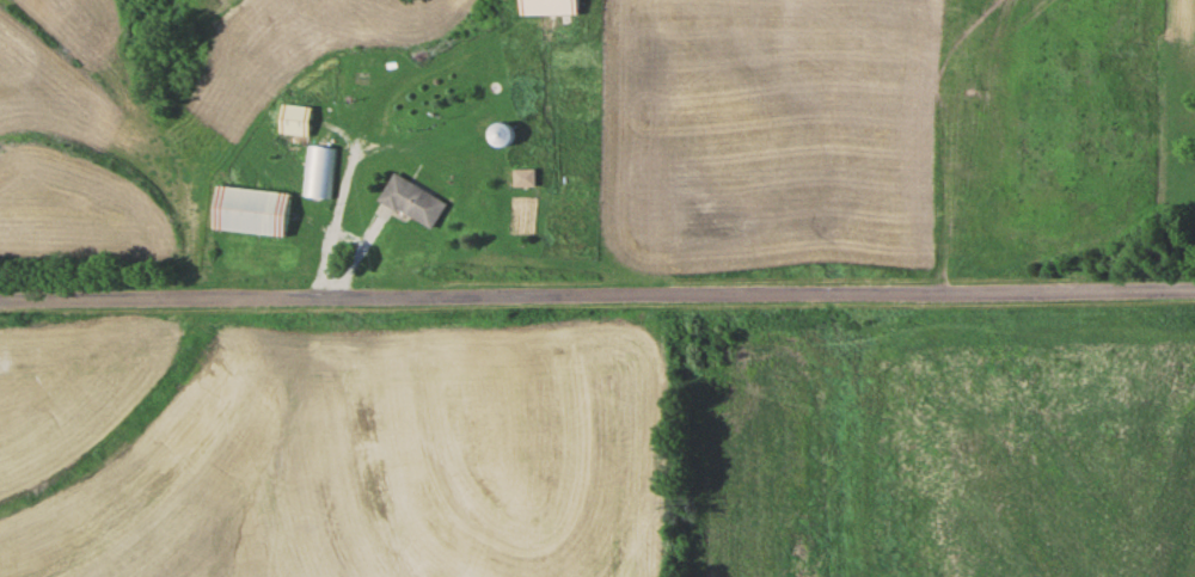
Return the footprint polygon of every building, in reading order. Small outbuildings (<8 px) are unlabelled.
[(519,14),(575,14),(575,0),(519,0),(519,14)] [(279,134),(305,134),(306,105),(280,105),(279,134)] [(494,122),(486,139),(504,148),(513,132),(494,122)] [(333,147),(305,146),(302,196),(329,198),(333,147)] [(430,229),(445,203),(393,173),(378,199),(430,229)] [(212,228),(282,235),(286,192),(216,185),(212,228)]
